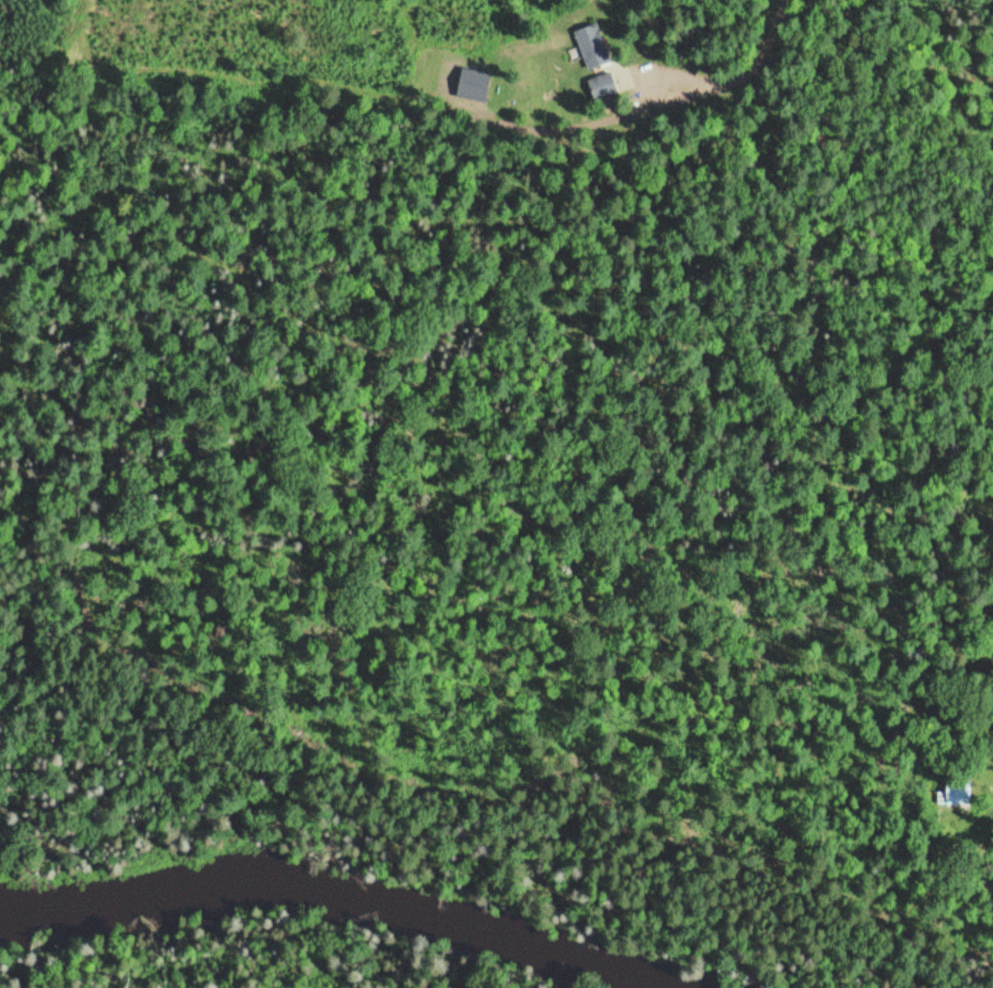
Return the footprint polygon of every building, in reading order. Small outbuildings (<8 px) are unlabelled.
[(612,62),(600,23),(577,31),(590,70),(612,62)] [(588,79),(596,103),(622,95),(615,71),(588,79)] [(944,784),(944,806),(972,806),(972,784),(944,784)]
